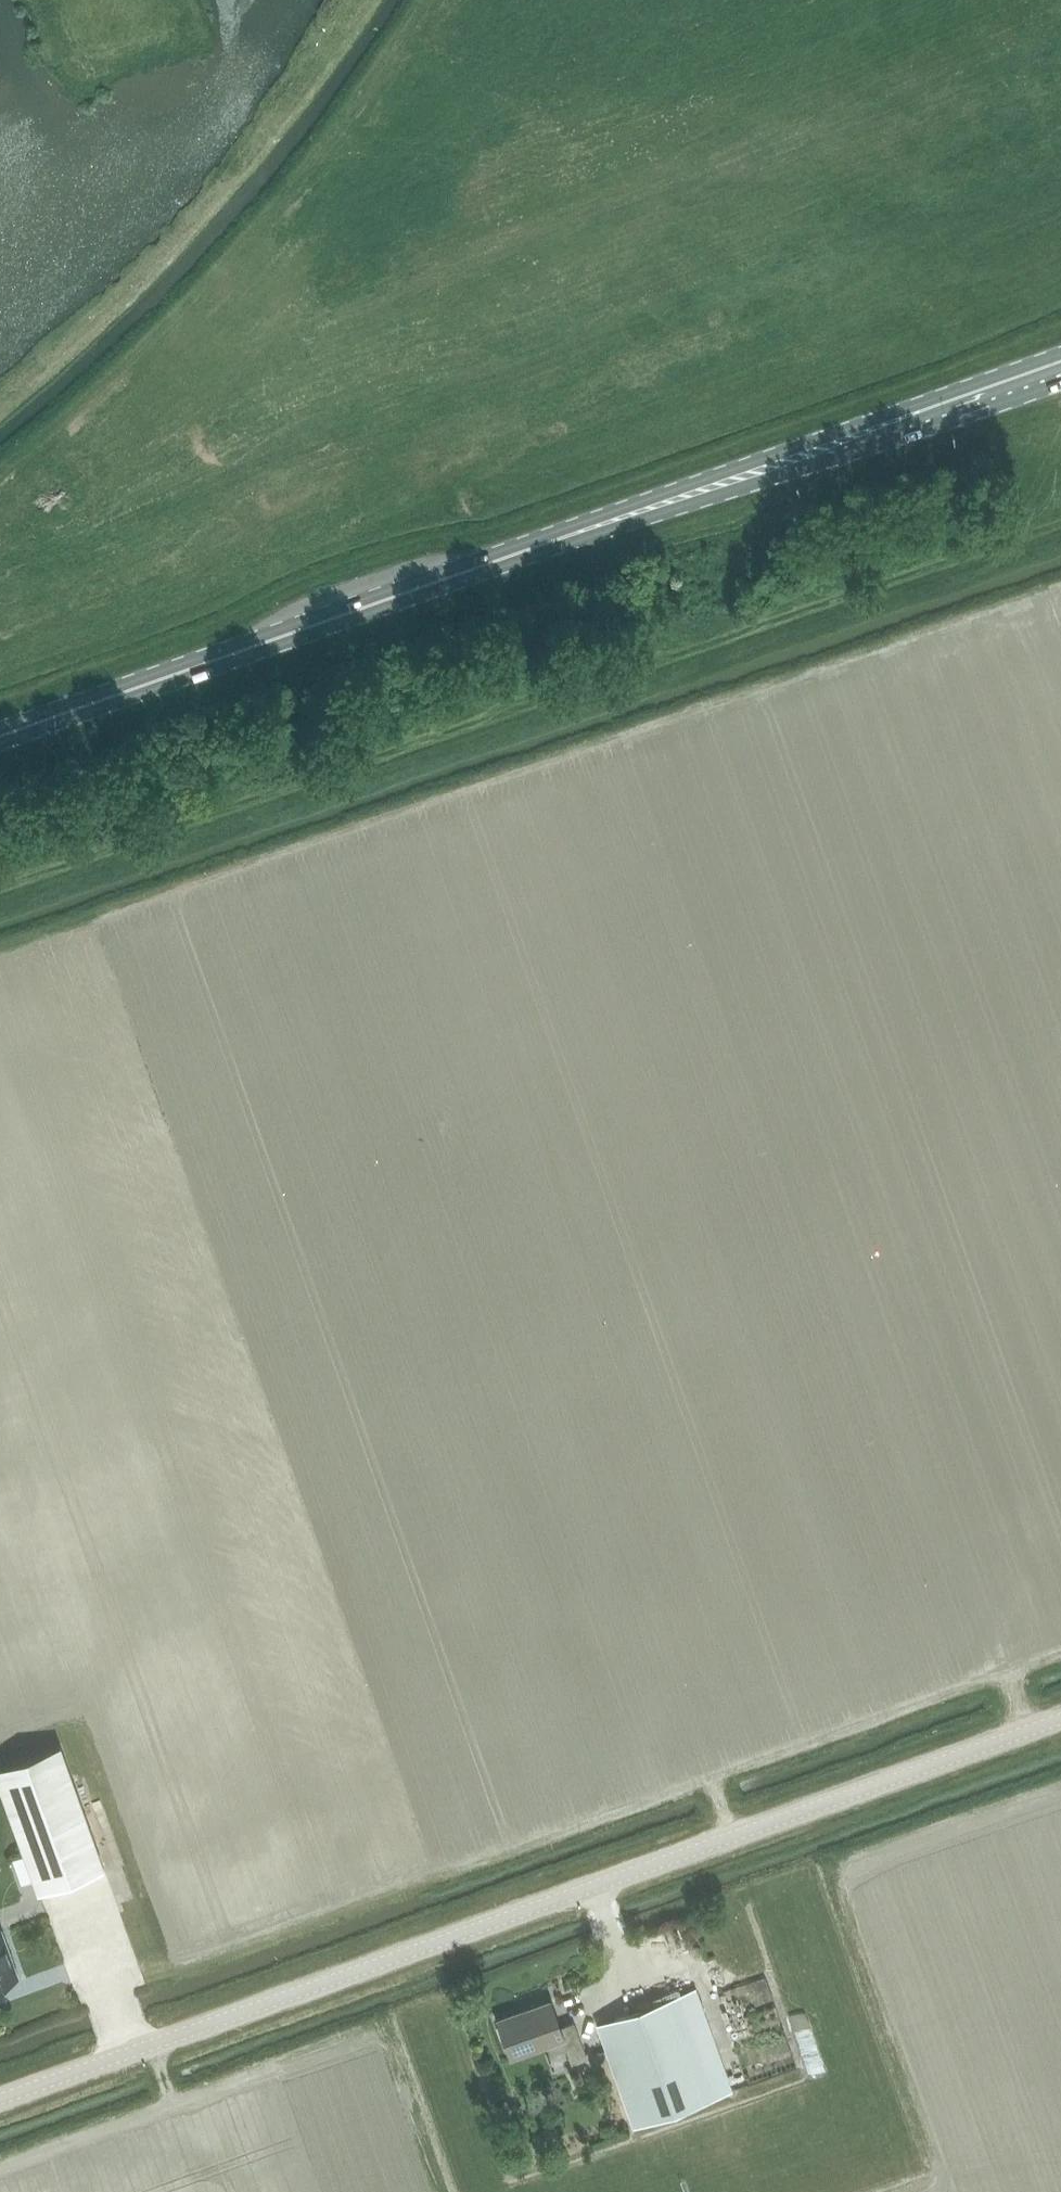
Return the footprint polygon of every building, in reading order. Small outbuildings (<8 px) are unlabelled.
[(104,1868),(60,1746),(0,1766),(0,1786),(1,1789),(38,1892),(104,1868)] [(1,1929),(0,1930),(0,1987),(2,1987),(7,1985),(11,1982),(14,1977),(18,1976),(1,1929)] [(633,2126),(731,2091),(695,1989),(597,2024),(633,2126)] [(560,2027),(550,2001),(497,2020),(510,2055),(561,2037),(571,2062),(586,2057),(573,2022),(560,2027)]
